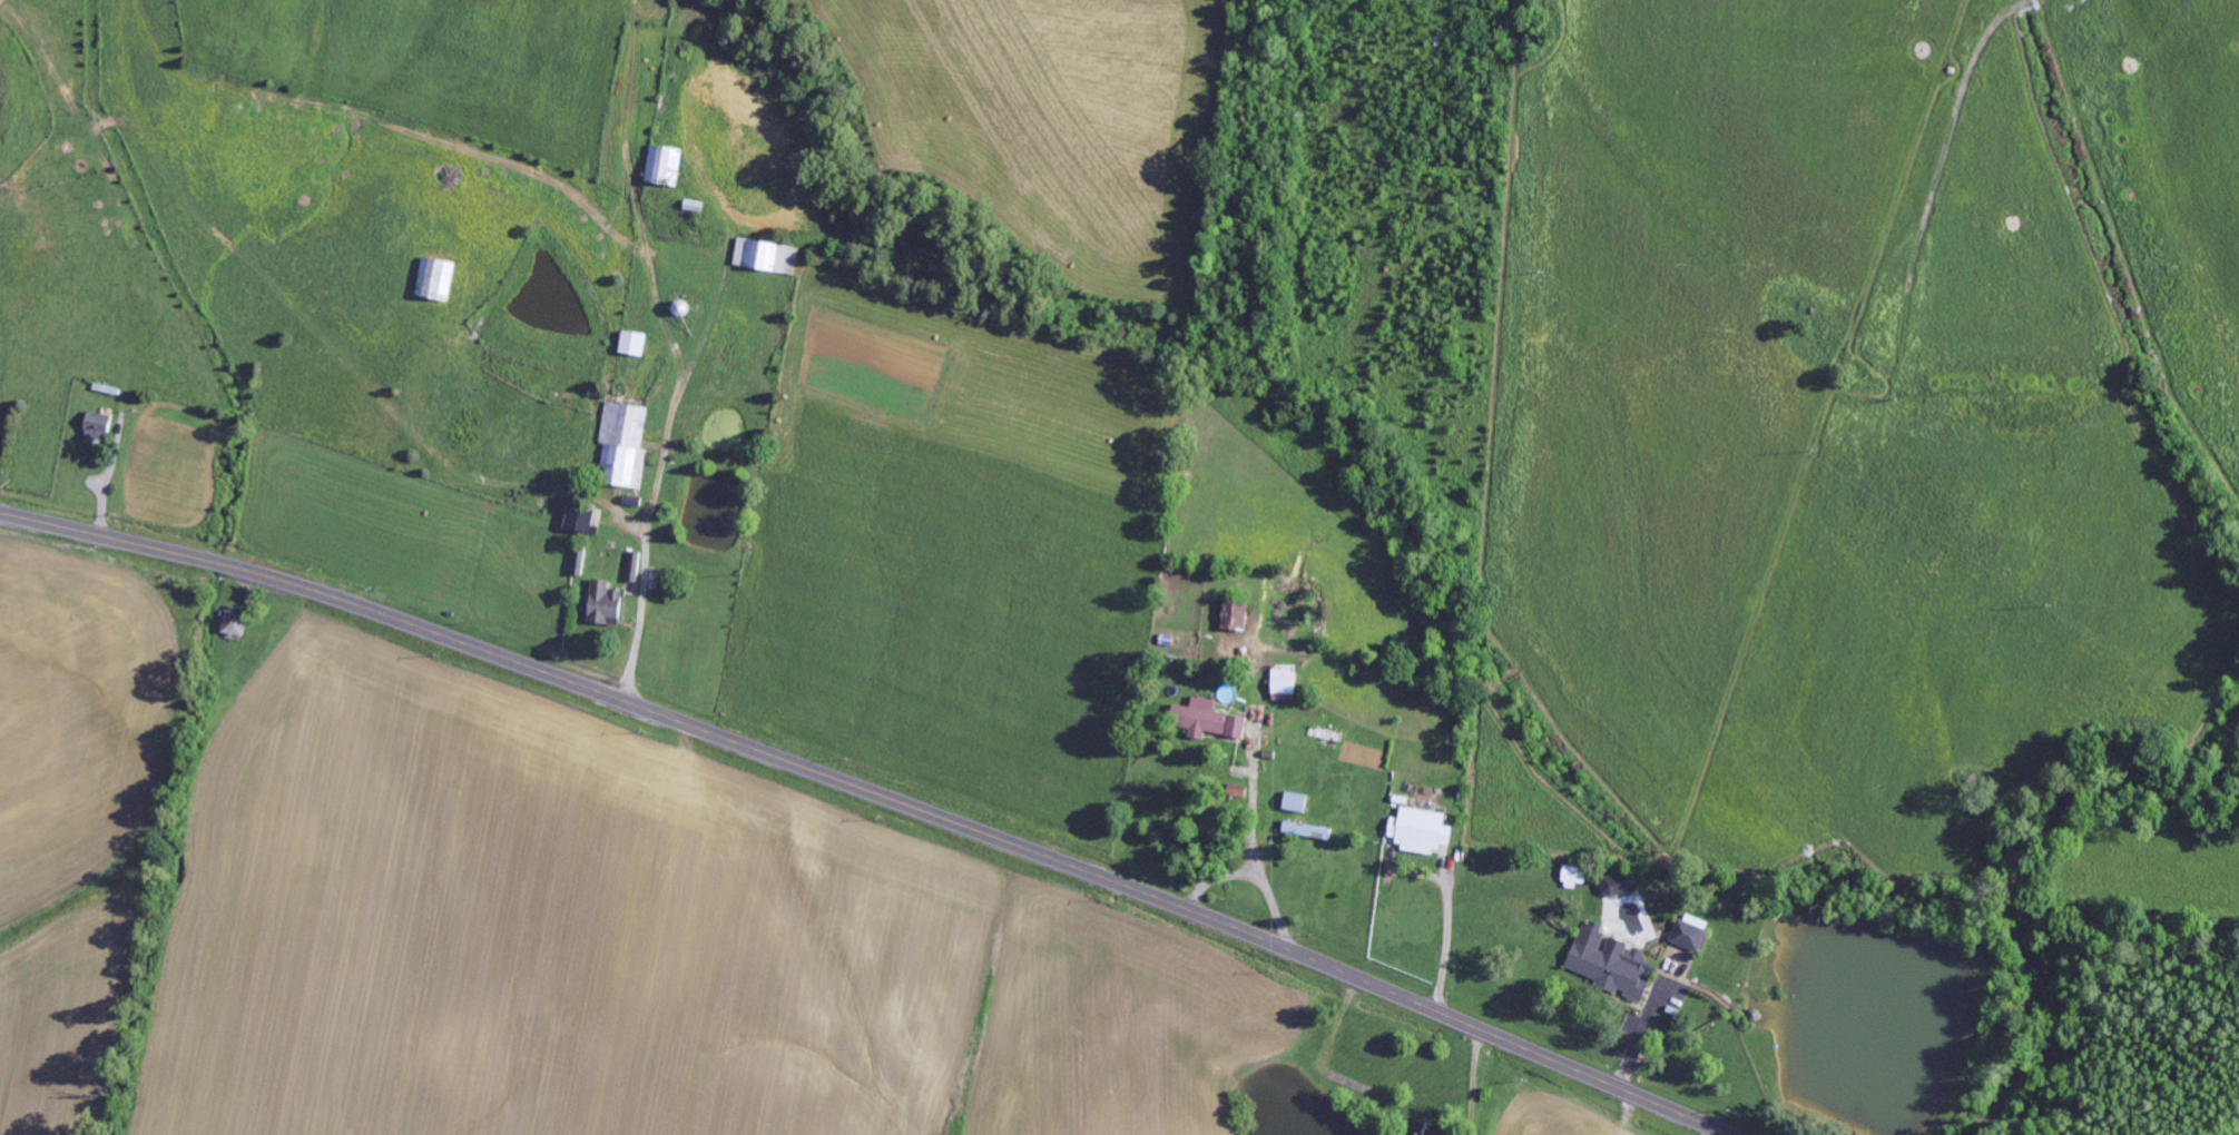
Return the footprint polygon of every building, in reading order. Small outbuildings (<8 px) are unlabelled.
[(684,150),(652,147),(647,184),(680,187),(684,150)] [(802,248),(740,239),(736,267),(798,276),(802,248)] [(450,303),(458,265),(425,258),(417,296),(450,303)] [(648,335),(624,332),(621,355),(645,358),(648,335)] [(644,450),(650,409),(608,403),(602,445),(607,445),(601,485),(643,491),(649,451),(644,450)] [(115,418),(91,411),(84,436),(108,443),(115,418)] [(601,528),(594,527),(597,513),(569,509),(565,531),(600,537),(601,528)] [(642,553),(632,553),(630,583),(641,583),(642,553)] [(675,598),(679,583),(663,579),(659,594),(675,598)] [(612,582),(593,581),(591,626),(623,627),(625,592),(612,591),(612,582)] [(1249,602),(1225,601),(1224,632),(1248,633),(1249,602)] [(250,609),(229,606),(225,635),(246,638),(250,609)] [(1298,666),(1274,665),(1274,694),(1298,694),(1298,666)] [(1216,712),(1218,701),(1195,696),(1193,708),(1180,705),(1176,726),(1192,729),(1190,737),(1204,740),(1206,731),(1245,738),(1249,718),(1216,712)] [(1285,810),(1307,813),(1309,795),(1287,793),(1285,810)] [(1448,813),(1404,807),(1402,819),(1393,817),(1390,839),(1405,841),(1404,851),(1435,855),(1437,846),(1452,848),(1455,827),(1446,825),(1448,813)] [(1285,832),(1332,837),(1333,827),(1286,822),(1285,832)] [(1639,889),(1633,869),(1602,878),(1608,898),(1639,889)] [(1672,941),(1703,952),(1711,930),(1680,919),(1672,941)] [(1568,968),(1598,980),(1597,984),(1627,996),(1644,1003),(1653,980),(1649,978),(1655,964),(1644,960),(1647,952),(1633,946),(1633,945),(1608,935),(1610,929),(1588,920),(1568,968)] [(1422,1121),(1419,1134),(1453,1134),(1454,1129),(1422,1121)]
